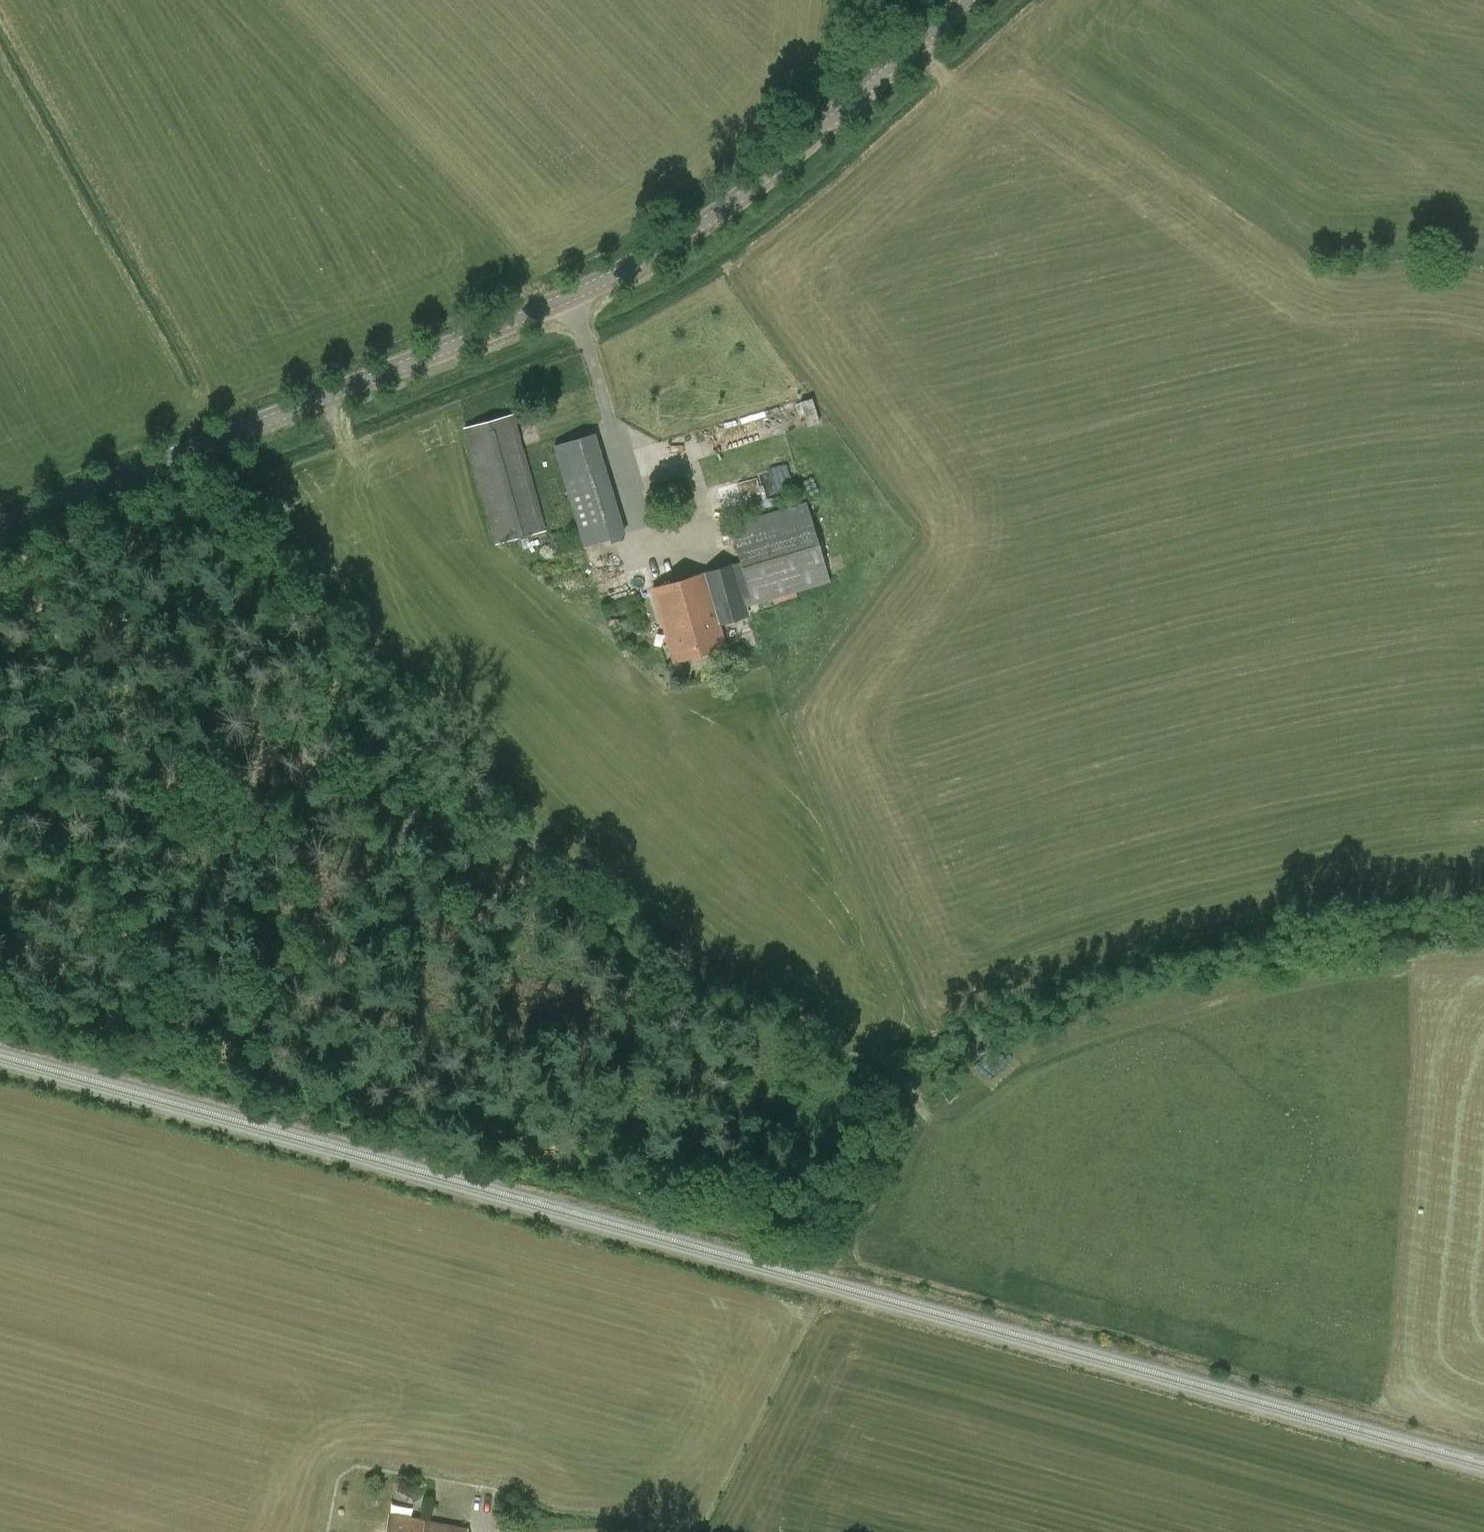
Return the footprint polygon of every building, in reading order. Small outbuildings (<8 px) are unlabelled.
[(808,412),(810,420),(816,419),(811,397),(801,399),(803,413),(808,412)] [(495,544),(546,530),(514,414),(463,428),(495,544)] [(583,547),(625,534),(594,434),(553,447),(583,547)] [(752,606),(829,582),(806,502),(728,524),(752,606)] [(748,616),(733,565),(652,589),(673,662),(725,647),(718,625),(748,616)] [(389,1514),(386,1531),(467,1531),(468,1528),(389,1514)]
